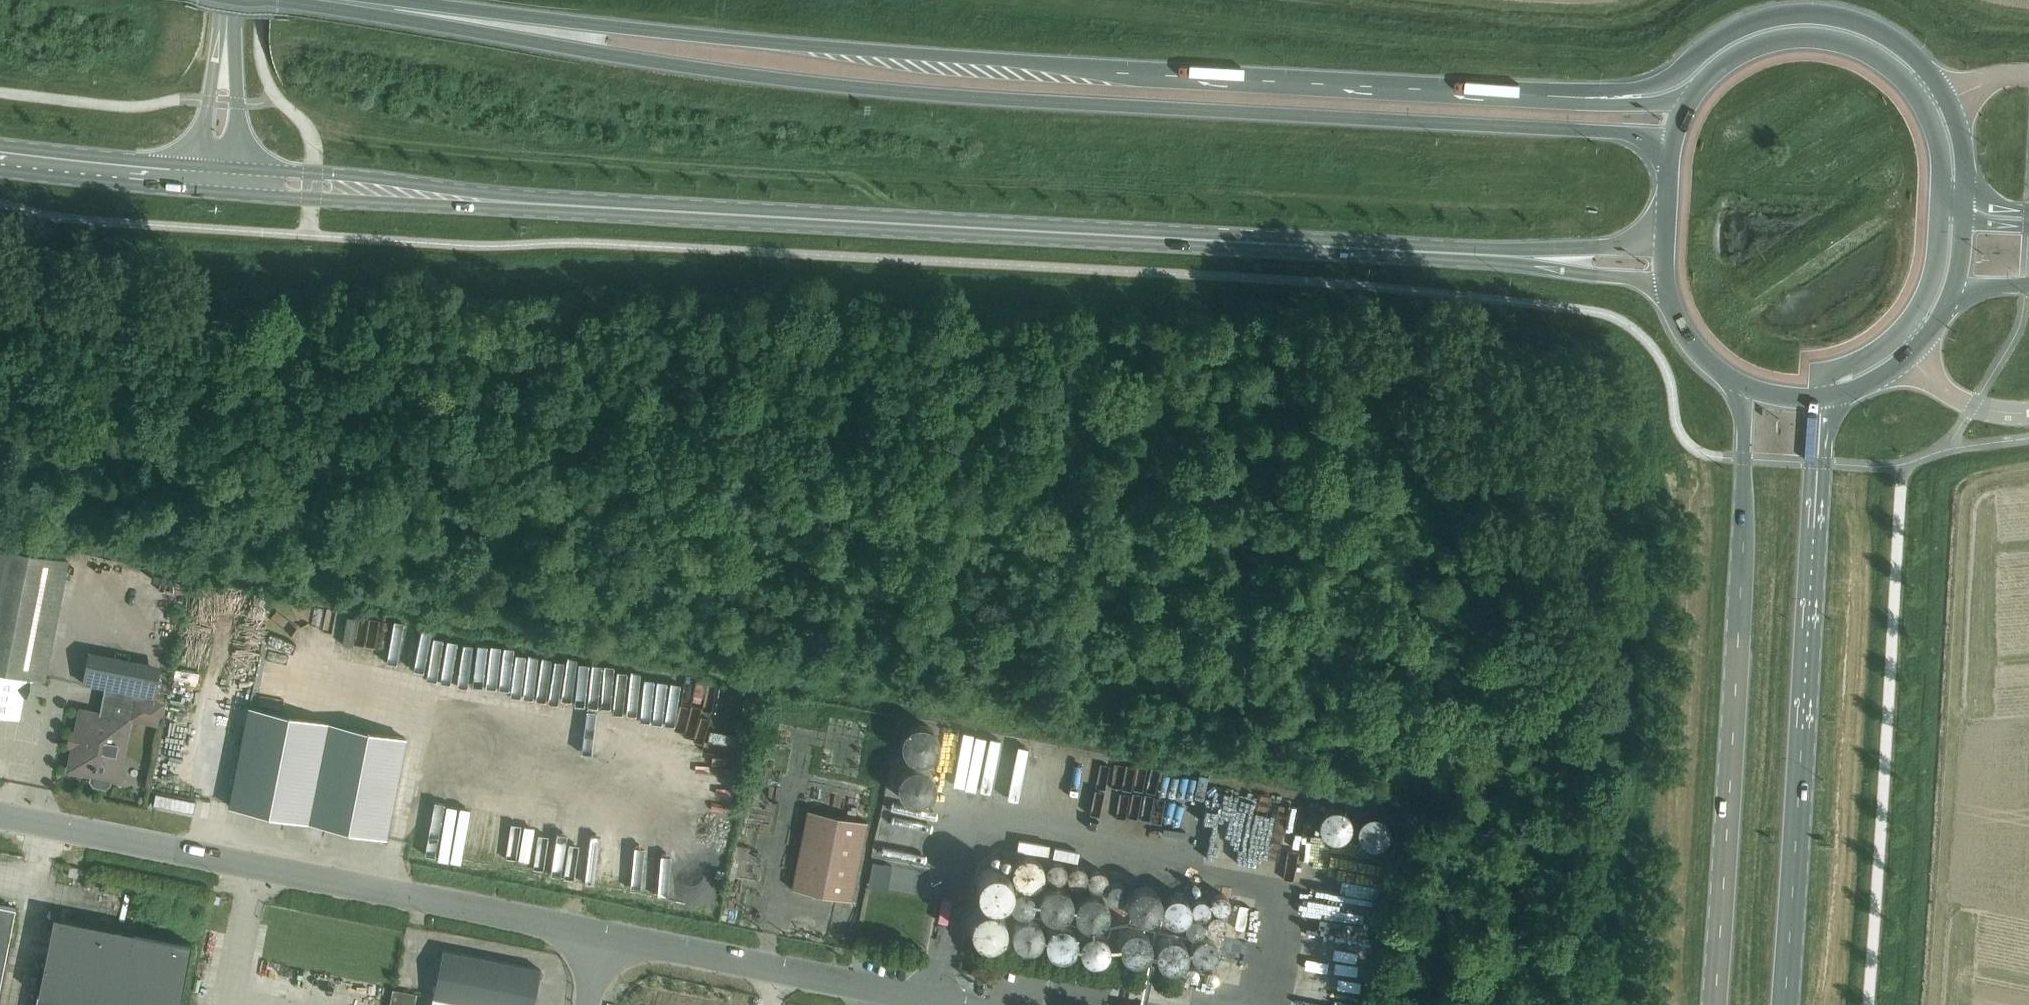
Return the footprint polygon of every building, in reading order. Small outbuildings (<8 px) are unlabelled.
[(44,678),(67,560),(0,547),(0,714),(3,714),(3,713),(18,716),(26,674),(44,678)] [(323,608),(322,635),(361,636),(362,610),(323,608)] [(362,643),(372,644),(376,621),(365,619),(362,643)] [(70,642),(64,670),(138,685),(144,656),(70,642)] [(648,692),(649,664),(636,663),(635,692),(648,692)] [(135,697),(131,721),(158,726),(163,703),(135,697)] [(229,806),(286,817),(386,837),(405,738),(248,707),(229,806)] [(81,711),(69,769),(74,770),(110,778),(115,779),(127,720),(81,711)] [(706,739),(707,720),(663,719),(662,738),(706,739)] [(640,759),(665,752),(663,744),(638,751),(640,759)] [(648,782),(671,773),(666,760),(643,769),(648,782)] [(155,794),(153,805),(193,813),(195,802),(155,794)] [(1319,827),(1330,812),(1311,798),(1299,813),(1319,827)] [(867,822),(807,810),(791,889),(851,900),(867,822)] [(979,843),(954,832),(943,857),(967,868),(979,843)] [(752,851),(733,846),(727,873),(745,877),(752,851)] [(898,874),(909,864),(900,855),(889,865),(898,874)] [(1107,871),(1125,892),(1138,881),(1119,860),(1107,871)] [(950,905),(967,897),(956,874),(940,882),(950,905)] [(1287,931),(1350,931),(1350,903),(1287,903),(1287,931)] [(15,908),(0,905),(0,983),(15,908)] [(1060,905),(1055,928),(1079,933),(1084,909),(1060,905)] [(882,918),(891,927),(903,916),(894,906),(882,918)] [(37,994),(93,1004),(179,1004),(192,943),(53,915),(37,994)] [(1243,935),(1239,965),(1251,966),(1255,936),(1243,935)] [(433,997),(474,1004),(533,1004),(540,969),(442,950),(433,997)] [(1209,985),(1233,988),(1237,953),(1226,952),(1225,960),(1212,959),(1209,985)] [(37,994),(35,1004),(93,1004),(37,994)] [(431,1004),(474,1004),(433,997),(431,1004)]
